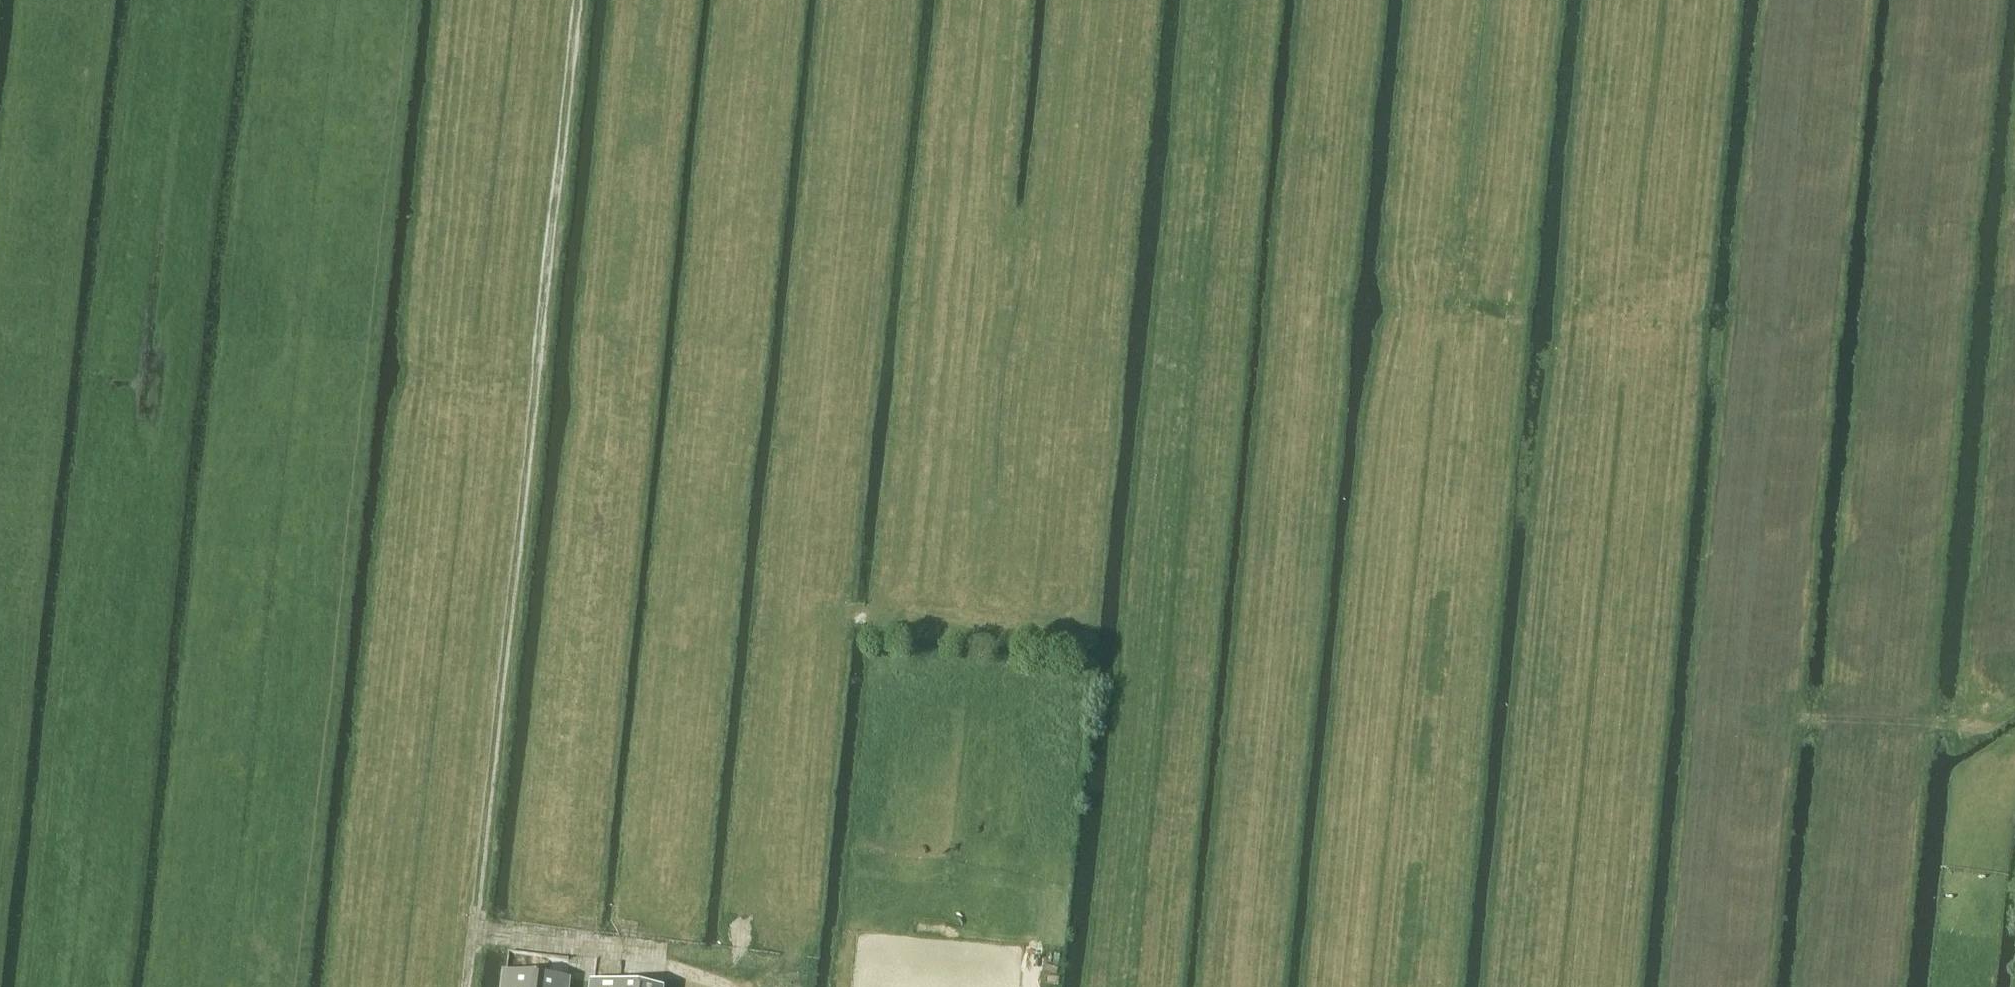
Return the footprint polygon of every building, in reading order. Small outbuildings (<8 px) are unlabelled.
[(507,972),(502,972),(500,986),(571,986),(572,980),(507,972)]
